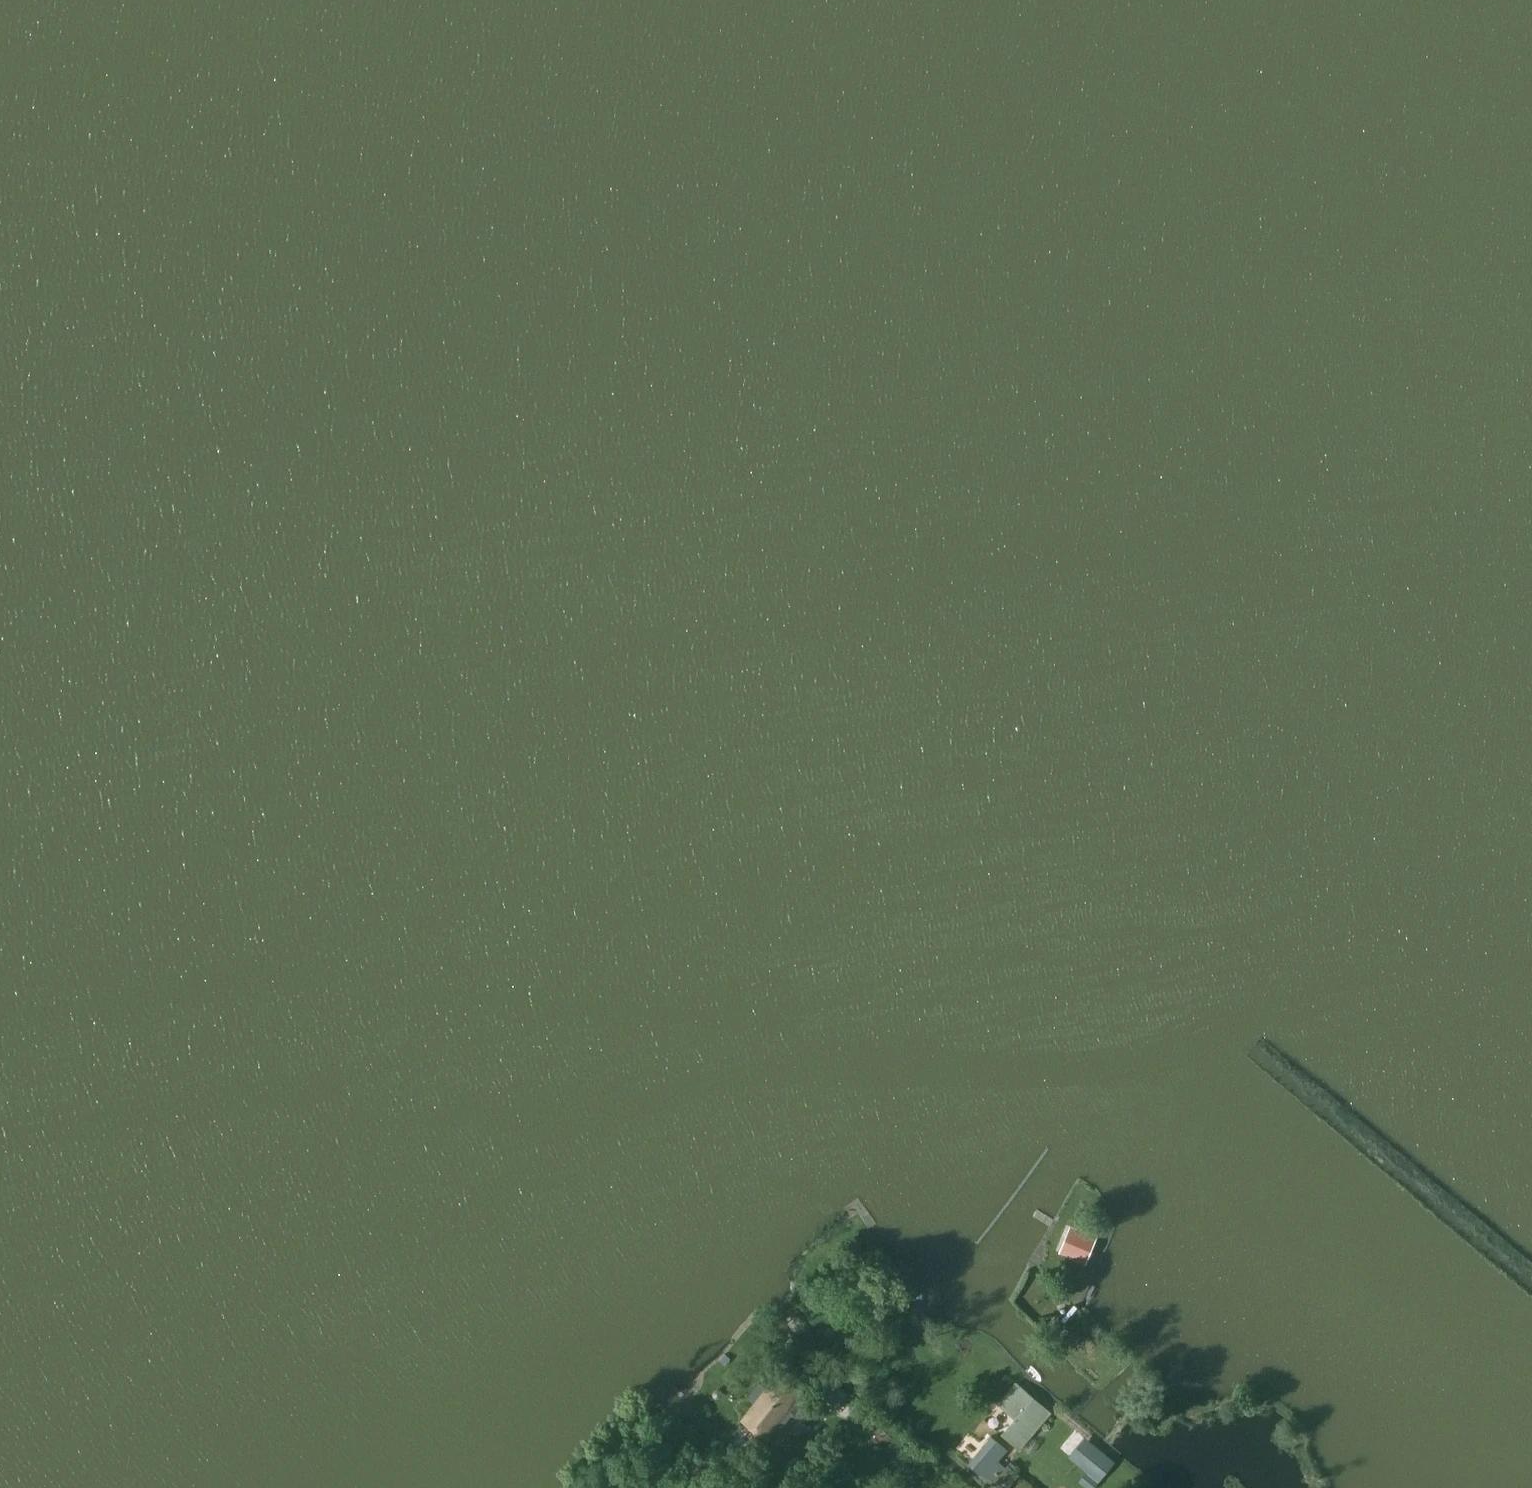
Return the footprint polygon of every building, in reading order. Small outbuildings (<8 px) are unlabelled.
[(1097,1236),(1071,1225),(1060,1251),(1086,1262),(1097,1236)] [(783,1371),(746,1419),(773,1439),(794,1413),(805,1421),(821,1401),(783,1371)] [(1016,1414),(1003,1432),(1023,1447),(1054,1406),(1017,1378),(999,1401),(1016,1414)] [(1070,1453),(1088,1469),(1081,1478),(1093,1487),(1118,1459),(1087,1433),(1070,1453)] [(991,1434),(969,1462),(993,1481),(988,1487),(989,1487),(1007,1487),(1019,1472),(1006,1462),(1004,1464),(998,1460),(1008,1447),(991,1434)]
